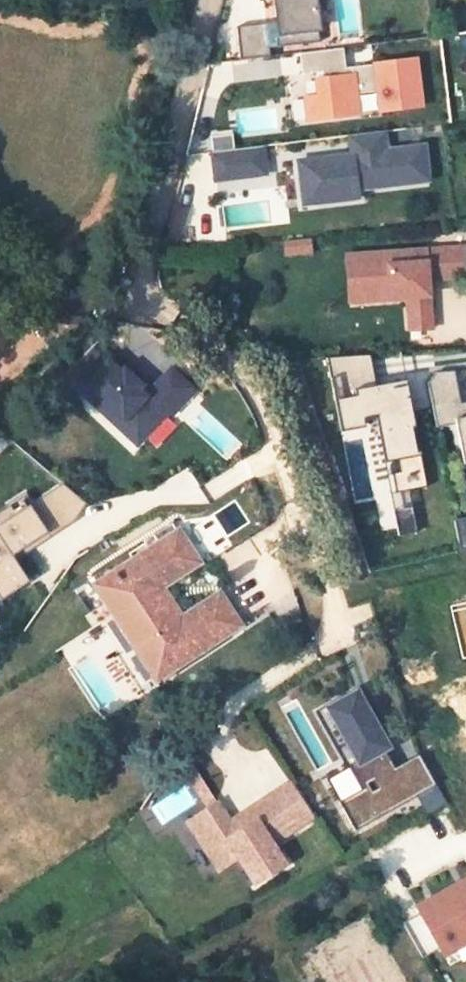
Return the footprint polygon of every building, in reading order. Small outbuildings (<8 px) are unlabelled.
[(280,34),(276,34),(277,47),(320,42),(315,0),(276,0),(280,34)] [(266,24),(240,25),(241,55),(267,53),(266,24)] [(377,112),(424,107),(419,56),(345,63),(344,48),(301,52),(304,77),(289,78),(292,101),(302,100),(304,123),(361,117),(359,93),(375,91),(377,112)] [(348,150),(294,156),(299,205),(361,199),(360,189),(431,182),(427,140),(388,145),(387,129),(346,133),(348,150)] [(266,145),(232,147),(232,133),(209,135),(213,188),(268,184),(266,145)] [(438,230),(440,256),(459,255),(458,229),(438,230)] [(62,380),(143,449),(195,388),(167,365),(149,386),(96,340),(62,380)] [(422,486),(407,378),(374,383),(370,351),(330,357),(340,423),(379,417),(385,460),(394,459),(399,489),(422,486)] [(459,402),(453,369),(428,374),(437,425),(456,421),(463,462),(465,461),(465,400),(459,402)] [(0,520),(0,597),(28,582),(12,553),(86,513),(69,483),(0,520)] [(183,619),(162,587),(198,563),(178,531),(95,586),(157,680),(240,626),(220,594),(183,619)] [(358,686),(324,703),(355,765),(389,748),(358,686)] [(419,798),(426,814),(444,806),(421,753),(390,767),(386,758),(362,769),(370,787),(344,798),(356,825),(419,798)] [(184,817),(214,873),(237,861),(250,885),(288,865),(276,842),(315,820),(293,778),(225,815),(205,779),(193,786),(204,806),(184,817)] [(419,887),(396,899),(442,981),(465,981),(465,970),(419,887)]
